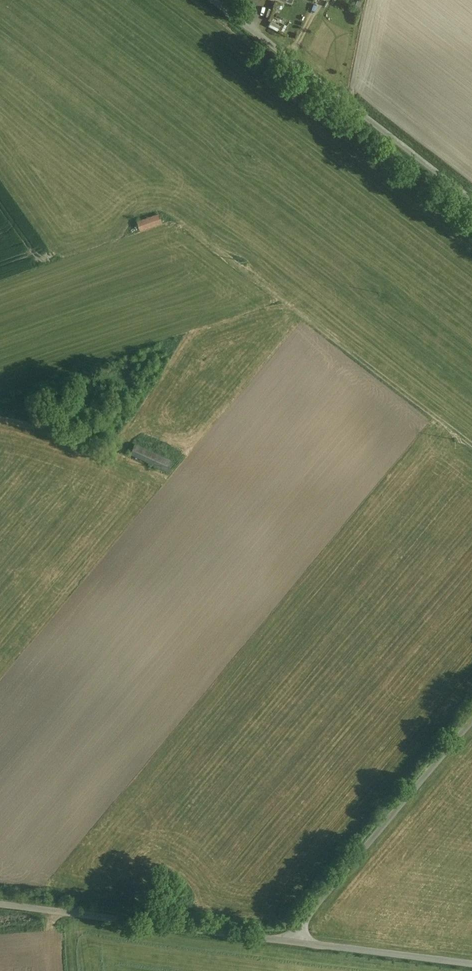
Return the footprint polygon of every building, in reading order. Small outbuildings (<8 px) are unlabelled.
[(140,232),(162,225),(159,214),(136,221),(140,232)] [(134,454),(170,470),(176,457),(140,440),(134,454)]
